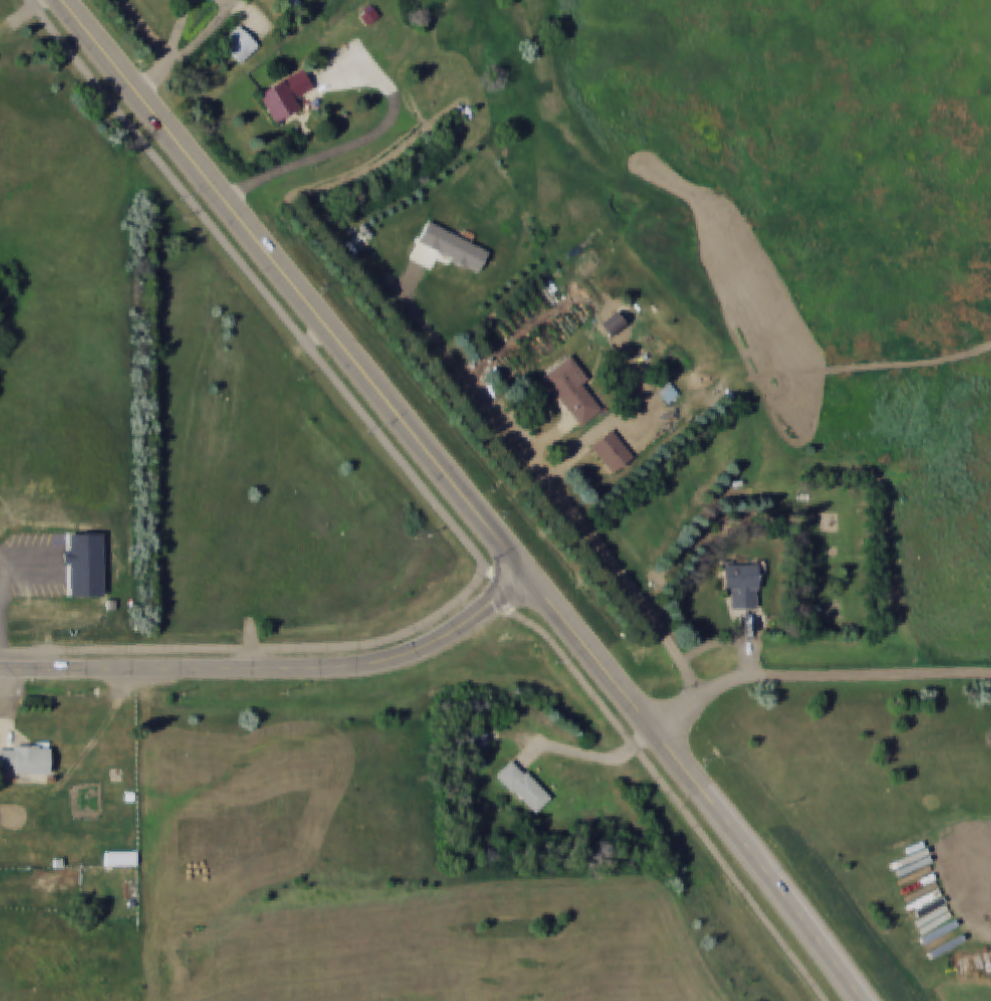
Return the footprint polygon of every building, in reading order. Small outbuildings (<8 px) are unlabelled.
[(221,43),(241,64),(259,47),(239,26),(221,43)] [(274,124),(301,109),(296,99),(314,89),(303,69),(258,94),(274,124)] [(578,427),(600,411),(582,385),(588,380),(570,355),(541,376),(578,427)] [(634,458),(611,429),(589,447),(612,475),(634,458)] [(733,609),(758,609),(758,565),(723,565),(723,596),(733,596),(733,609)] [(49,746),(0,746),(0,774),(49,774),(49,746)] [(496,776),(534,816),(552,798),(514,759),(496,776)] [(137,866),(137,852),(106,852),(106,866),(137,866)]
